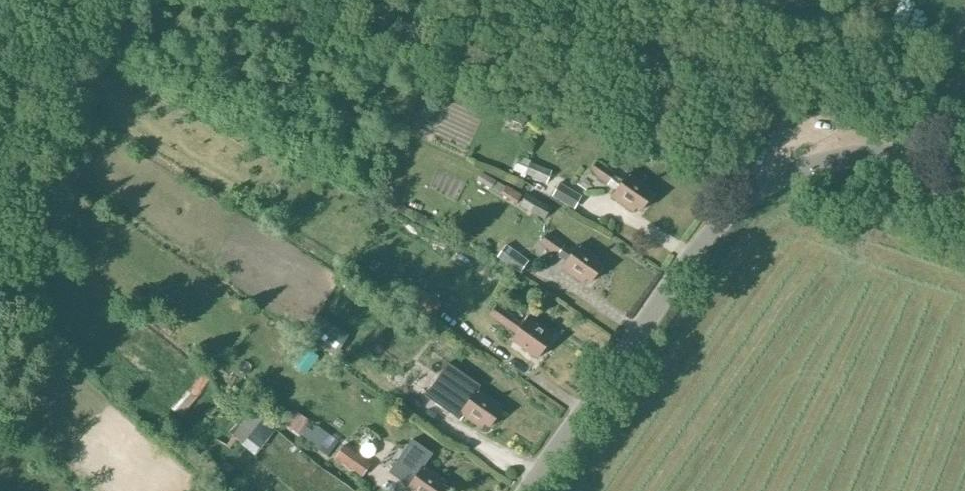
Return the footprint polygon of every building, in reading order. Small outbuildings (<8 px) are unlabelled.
[(530,159),(524,171),(545,181),(551,169),(530,159)] [(646,192),(649,188),(629,175),(625,181),(598,163),(591,173),(617,191),(612,198),(632,212),(635,208),(640,211),(651,195),(646,192)] [(582,195),(559,182),(551,196),(574,209),(582,195)] [(551,207),(526,194),(520,205),(545,218),(551,207)] [(596,263),(598,260),(579,246),(575,253),(548,234),(541,244),(566,262),(562,269),(582,284),(585,279),(590,283),(601,267),(596,263)] [(529,260),(506,244),(496,257),(519,273),(529,260)] [(442,302),(411,284),(403,299),(433,317),(442,302)] [(546,335),(548,332),(529,318),(522,327),(513,320),(515,317),(498,306),(491,316),(517,334),(512,341),(537,359),(551,338),(546,335)] [(449,362),(427,395),(460,418),(461,415),(480,429),(483,424),(488,428),(500,412),(495,408),(497,405),(478,392),(482,385),(449,362)] [(310,401),(296,411),(304,421),(318,411),(310,401)] [(234,402),(229,412),(245,421),(250,411),(234,402)] [(273,410),(259,426),(271,438),(286,422),(273,410)] [(389,472),(410,486),(406,490),(407,490),(444,490),(446,488),(441,485),(443,481),(424,468),(423,467),(432,455),(411,440),(389,472)] [(372,463),(345,446),(337,458),(364,475),(372,463)]
